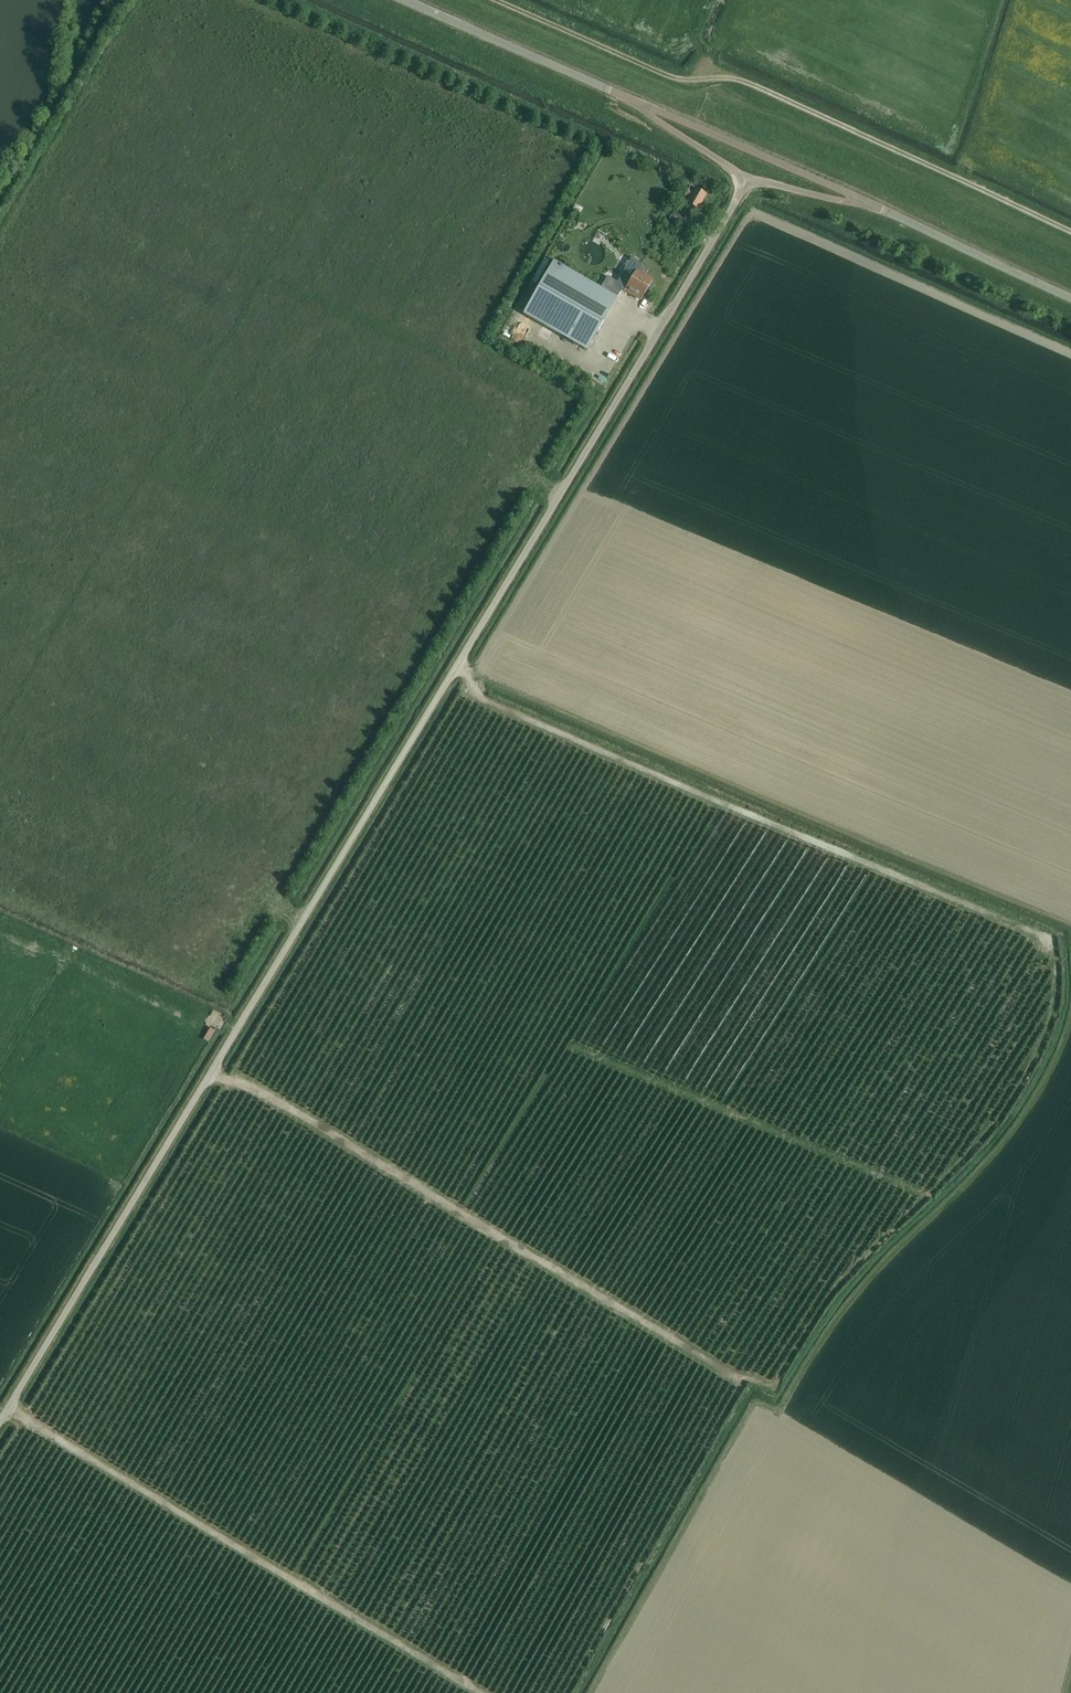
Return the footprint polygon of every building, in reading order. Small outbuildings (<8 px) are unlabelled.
[(697,210),(706,195),(690,186),(684,196),(688,198),(685,203),(697,210)] [(674,211),(670,218),(677,222),(681,215),(674,211)] [(606,275),(600,287),(617,297),(621,289),(627,292),(627,293),(628,293),(629,292),(636,296),(638,294),(642,297),(647,288),(649,288),(651,285),(650,283),(652,281),(643,275),(648,267),(630,256),(616,281),(606,275)] [(553,261),(523,314),(586,350),(616,298),(553,261)] [(617,349),(627,354),(632,343),(623,339),(617,349)] [(214,1028),(219,1031),(225,1019),(220,1016),(214,1028)]
